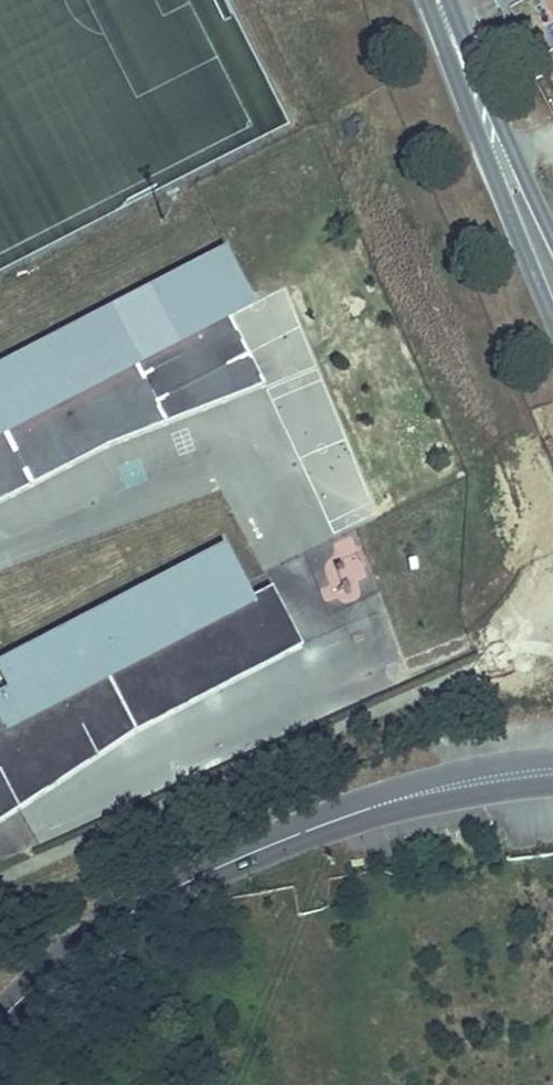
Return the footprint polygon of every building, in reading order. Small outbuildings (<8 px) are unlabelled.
[(160,410),(143,375),(179,356),(183,365),(240,336),(233,321),(257,309),(230,252),(0,370),(0,494),(160,410)] [(240,336),(183,365),(179,356),(143,375),(160,410),(0,494),(0,504),(111,447),(266,387),(240,336)] [(321,546),(336,592),(366,583),(351,537),(321,546)] [(70,745),(59,725),(76,716),(72,708),(112,687),(134,729),(302,642),(276,593),(256,603),(228,549),(0,667),(0,674),(11,694),(0,700),(0,782),(70,745)] [(140,739),(307,652),(302,642),(134,729),(112,687),(72,708),(76,716),(59,725),(70,745),(0,782),(0,831),(140,739)]
